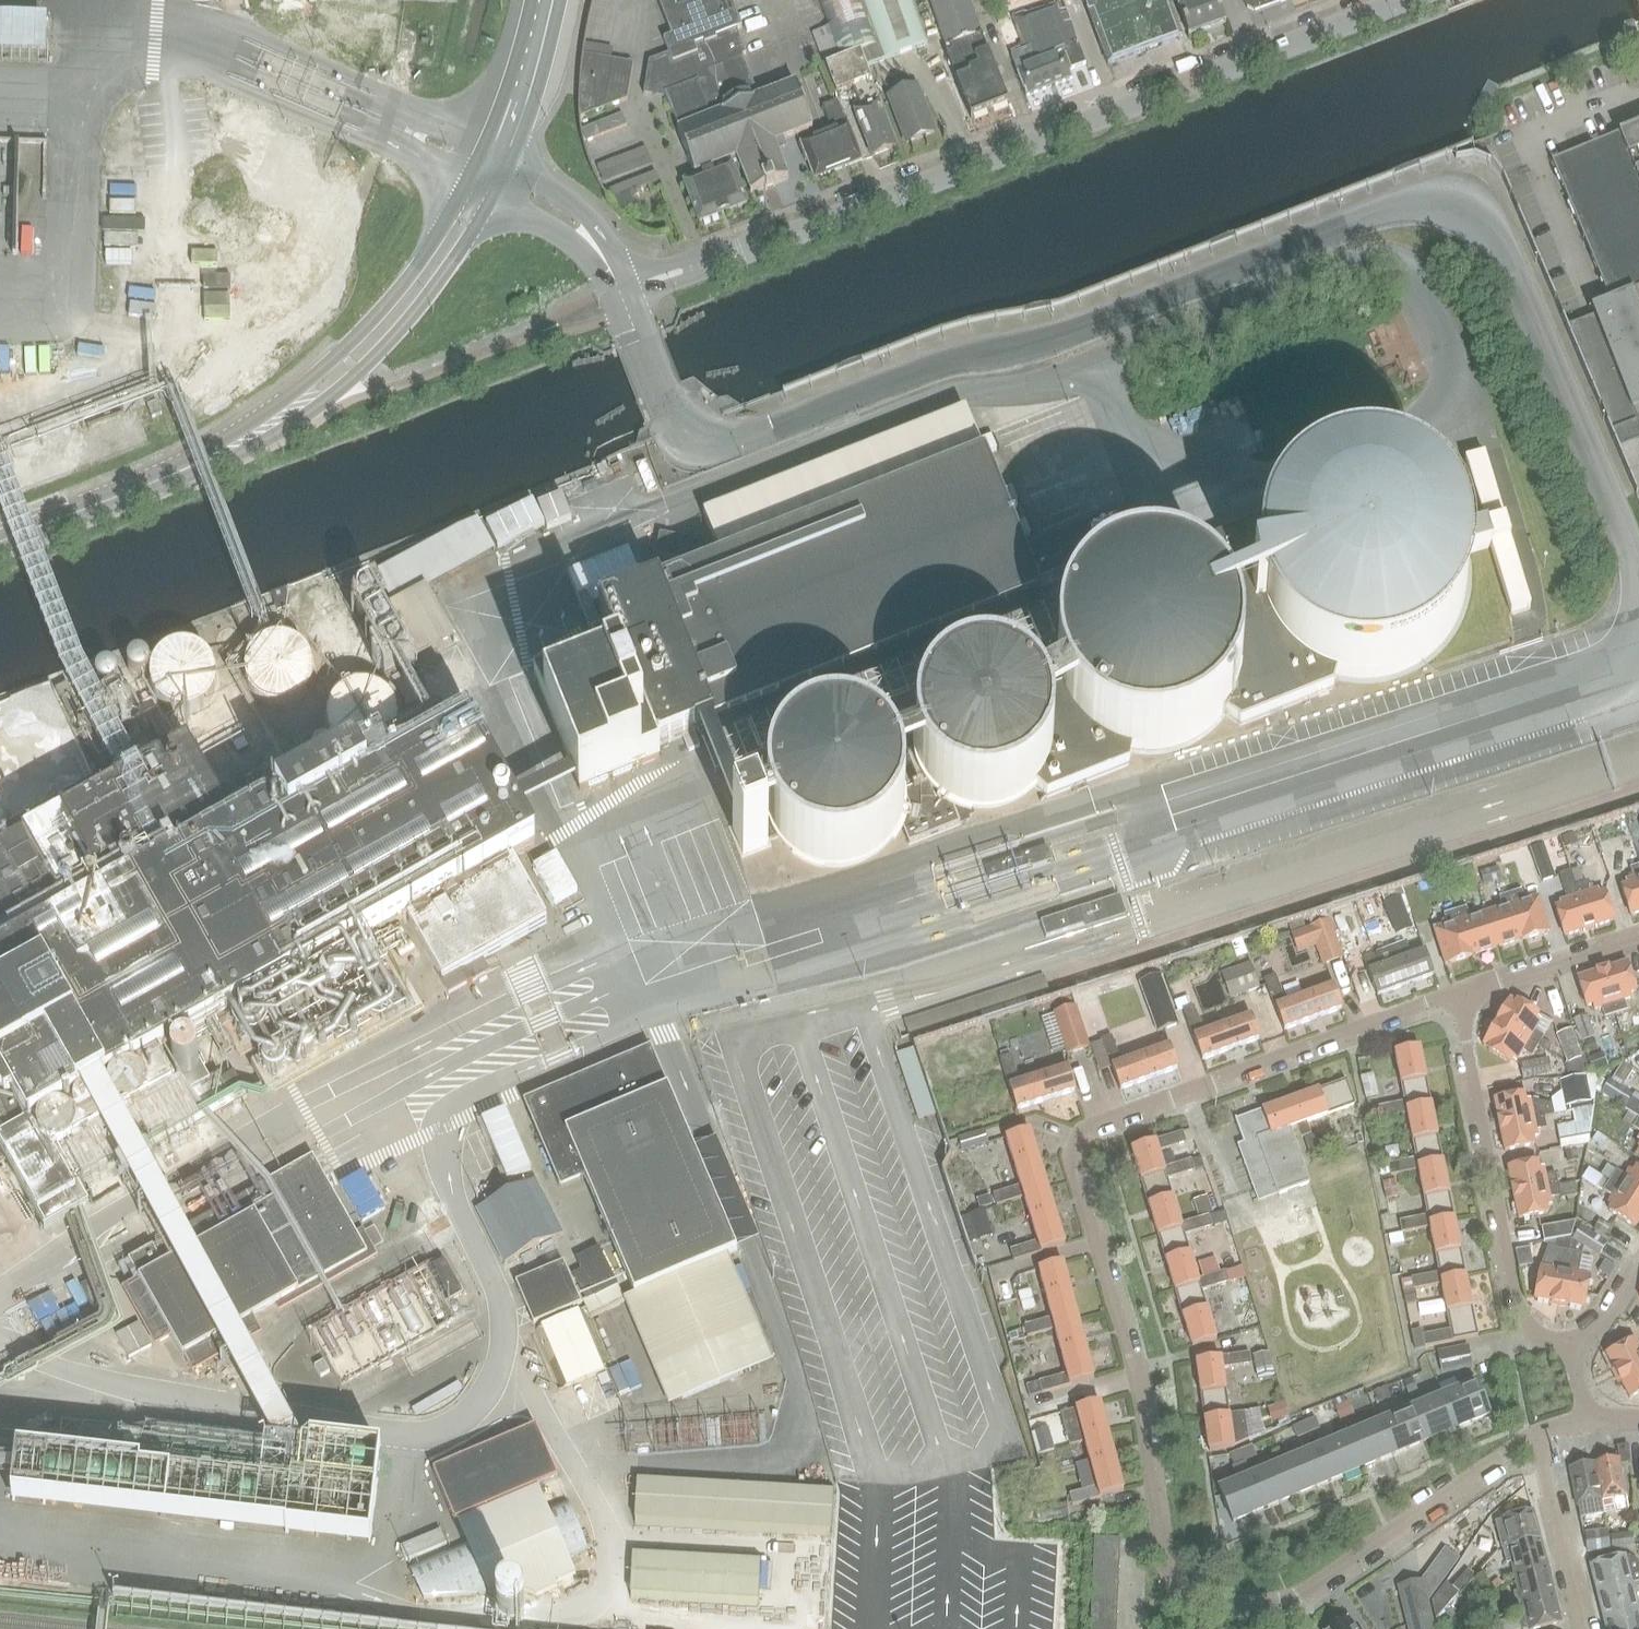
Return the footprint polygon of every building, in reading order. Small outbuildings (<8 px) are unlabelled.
[(699,224),(747,205),(722,138),(729,136),(677,0),(657,0),(671,37),(663,40),(669,54),(649,62),(644,90),(664,93),(678,129),(677,130),(693,172),(686,175),(689,181),(683,183),(699,224)] [(729,136),(751,194),(764,189),(765,191),(776,187),(775,184),(789,178),(779,151),(786,148),(784,141),(813,129),(795,85),(759,98),(742,56),(745,55),(736,30),(741,28),(730,0),(677,0),(729,136)] [(841,61),(826,67),(837,95),(854,89),(862,109),(855,112),(872,156),(896,147),(867,67),(928,45),(913,2),(912,0),(819,0),(826,20),(841,61)] [(1005,96),(982,36),(969,0),(929,0),(928,0),(946,48),(949,47),(951,54),(946,56),(971,119),(1008,105),(1005,96)] [(1111,65),(1182,39),(1168,0),(1084,0),(1108,66),(1111,65)] [(1190,37),(1226,24),(1218,0),(1176,0),(1190,37)] [(1247,9),(1255,13),(1290,0),(1244,0),(1247,9)] [(1021,52),(1011,56),(1026,97),(1073,79),(1070,71),(1086,65),(1066,10),(1060,12),(1056,3),(1014,17),(1018,30),(1016,31),(1022,45),(1019,46),(1021,52)] [(42,15),(0,15),(0,51),(41,52),(42,15)] [(1623,27),(1627,42),(1631,44),(1637,42),(1638,39),(1634,24),(1631,23),(1624,24),(1623,27)] [(839,60),(827,28),(813,33),(825,65),(839,60)] [(633,65),(583,56),(581,55),(579,72),(578,98),(579,98),(579,105),(579,112),(580,119),(626,101),(627,101),(633,65)] [(889,98),(906,143),(934,133),(916,87),(889,98)] [(816,179),(836,171),(863,160),(849,124),(846,125),(837,102),(823,108),(831,131),(799,143),(806,162),(809,161),(816,179)] [(621,116),(581,131),(586,143),(626,128),(621,116)] [(1551,162),(1609,302),(1638,289),(1638,126),(1551,162)] [(17,140),(16,190),(43,191),(44,140),(17,140)] [(648,144),(599,165),(612,197),(661,177),(648,144)] [(327,255),(347,207),(276,177),(266,201),(278,206),(268,230),(327,255)] [(1609,302),(1591,310),(1595,320),(1569,330),(1613,436),(1636,426),(1638,434),(1638,289),(1609,302)] [(1021,540),(1127,504),(1091,398),(985,433),(1021,540)] [(588,657),(538,677),(581,791),(663,760),(660,750),(696,736),(695,734),(1038,599),(1037,597),(1040,597),(1030,573),(966,410),(703,515),(721,562),(640,595),(639,594),(604,608),(604,609),(599,611),(609,637),(597,641),(589,644),(584,646),(588,657)] [(1482,456),(1463,462),(1510,616),(1528,610),(1482,456)] [(1262,571),(1262,577),(1262,583),(1263,589),(1264,595),(1265,601),(1267,606),(1268,612),(1271,618),(1273,623),(1276,628),(1279,633),(1282,638),(1286,643),(1290,647),(1294,651),(1299,655),(1303,659),(1308,662),(1313,666),(1319,668),(1324,671),(1330,673),(1335,675),(1341,677),(1347,678),(1353,679),(1359,679),(1365,679),(1371,679),(1377,679),(1382,678),(1388,677),(1394,675),(1400,673),(1405,671),(1411,668),(1416,666),(1421,663),(1426,659),(1430,655),(1435,651),(1439,647),(1443,643),(1447,638),(1450,633),(1453,628),(1456,623),(1459,617),(1461,612),(1463,606),(1464,601),(1465,595),(1466,589),(1467,583),(1467,577),(1467,571),(1466,565),(1465,559),(1464,553),(1463,548),(1461,542),(1459,536),(1456,531),(1453,526),(1450,521),(1447,516),(1443,511),(1439,507),(1435,502),(1430,498),(1426,495),(1421,491),(1416,488),(1411,485),(1405,483),(1400,481),(1394,479),(1388,477),(1382,476),(1376,475),(1371,475),(1365,475),(1359,475),(1353,475),(1347,476),(1341,477),(1335,479),(1330,481),(1324,483),(1319,485),(1313,488),(1308,491),(1303,495),(1299,499),(1294,502),(1290,507),(1286,511),(1282,516),(1279,521),(1276,526),(1273,531),(1271,536),(1268,542),(1267,548),(1265,553),(1264,559),(1263,565),(1262,571)] [(485,526),(497,549),(544,526),(532,502),(485,526)] [(711,545),(660,535),(656,555),(707,565),(711,545)] [(628,552),(568,575),(590,630),(585,633),(589,644),(597,641),(595,634),(603,631),(593,606),(617,597),(612,585),(637,575),(628,552)] [(1062,687),(1064,692),(1066,697),(1068,702),(1070,707),(1073,712),(1076,716),(1080,720),(1083,725),(1087,729),(1092,732),(1096,736),(1101,739),(1105,742),(1110,744),(1115,746),(1121,748),(1126,750),(1131,751),(1137,752),(1142,753),(1148,753),(1153,753),(1159,753),(1164,752),(1170,751),(1175,749),(1180,748),(1186,746),(1191,743),(1196,741),(1200,738),(1205,734),(1209,731),(1213,727),(1217,723),(1221,719),(1224,714),(1227,710),(1230,705),(1232,700),(1234,695),(1236,690),(1238,684),(1239,679),(1240,673),(1240,668),(1240,662),(1240,657),(1240,651),(1239,645),(1237,640),(1236,635),(1234,629),(1232,624),(1229,619),(1227,614),(1224,610),(1220,605),(1217,601),(1213,597),(1209,593),(1204,590),(1200,586),(1195,583),(1190,581),(1185,578),(1180,576),(1174,575),(1169,573),(1163,572),(1158,572),(1152,571),(1147,571),(1141,572),(1136,572),(1130,573),(1125,575),(1119,576),(1114,578),(1109,581),(1102,585),(1098,587),(1093,591),(1089,594),(1086,598),(1082,601),(1079,605),(1075,610),(1073,614),(1070,618),(1068,623),(1065,628),(1064,633),(1062,638),(1061,642),(1060,647),(1059,652),(1059,657),(1059,662),(1059,667),(1059,672),(1060,677),(1061,682),(1062,687)] [(416,664),(455,642),(425,589),(386,612),(416,664)] [(199,706),(201,646),(144,644),(142,705),(166,706),(166,705),(199,706)] [(408,713),(422,706),(405,677),(392,684),(408,713)] [(1051,750),(1051,746),(1051,741),(1050,736),(1050,732),(1048,727),(1047,723),(1045,719),(1043,715),(1041,711),(1038,707),(1036,703),(1032,699),(1029,696),(1025,693),(1021,690),(1017,688),(1013,685),(1009,684),(1004,682),(999,681),(995,680),(990,679),(985,679),(980,679),(976,680),(971,680),(966,681),(962,683),(957,685),(953,687),(949,689),(945,692),(941,695),(937,698),(934,702),(931,705),(928,709),(926,713),(924,718),(922,722),(920,727),(919,731),(918,736),(918,741),(918,746),(918,751),(918,756),(919,761),(921,765),(922,770),(924,774),(926,778),(929,782),(931,786),(934,790),(938,793),(941,796),(945,799),(949,802),(953,804),(957,806),(962,808),(966,810),(971,811),(975,812),(980,812),(985,812),(989,812),(994,811),(999,811),(1003,809),(1008,808),(1012,806),(1016,804),(1021,801),(1024,799),(1028,796),(1032,793),(1035,789),(1038,785),(1040,781),(1043,777),(1045,773),(1047,769),(1048,764),(1049,760),(1050,755),(1051,750)] [(353,759),(356,760),(379,747),(384,754),(387,752),(389,750),(391,747),(393,744),(395,741),(397,738),(398,735),(399,731),(399,728),(399,724),(399,721),(399,718),(398,714),(397,711),(395,708),(393,705),(391,702),(389,699),(386,697),(384,695),(381,693),(378,692),(375,690),(372,689),(369,689),(366,688),(363,688),(360,688),(356,689),(353,690),(350,691),(347,692),(344,694),(341,696),(338,698),(336,701),(334,703),(332,706),(330,709),(329,712),(328,716),(327,719),(327,723),(327,726),(327,730),(328,733),(329,736),(330,740),(332,743),(333,746),(336,748),(338,751),(341,753),(343,755),(346,757),(350,758),(353,759)] [(904,809),(904,805),(904,800),(903,795),(903,791),(901,786),(900,782),(898,778),(896,774),(894,770),(892,766),(889,762),(886,759),(882,755),(879,752),(875,749),(871,747),(867,745),(863,743),(858,741),(854,740),(849,739),(844,738),(840,737),(835,737),(830,738),(826,738),(821,739),(816,740),(812,742),(808,744),(803,746),(799,749),(796,751),(792,754),(789,758),(785,761),(782,765),(780,769),(777,773),(775,777),(774,781),(772,786),(771,791),(770,795),(770,800),(769,805),(770,809),(770,814),(771,819),(772,824),(774,828),(776,832),(778,837),(780,841),(783,845),(786,849),(789,852),(793,855),(796,858),(800,861),(805,863),(809,866),(813,867),(818,869),(822,870),(827,871),(832,872),(837,872),(842,872),(846,871),(851,870),(856,869),(860,867),(865,866),(869,864),(873,861),(877,858),(881,855),(884,852),(888,849),(891,845),(893,841),(896,837),(898,832),(900,828),(901,824),(902,819),(903,814),(904,809)] [(384,754),(379,747),(356,760),(302,792),(313,812),(246,849),(234,830),(188,749),(0,855),(0,934),(12,955),(0,961),(0,1104),(3,1103),(6,1107),(13,1103),(30,1133),(281,991),(406,921),(442,984),(546,924),(511,862),(442,739),(391,767),(384,754)] [(744,856),(768,847),(757,821),(734,831),(744,856)] [(1576,842),(1573,834),(1561,838),(1564,846),(1576,842)] [(1529,848),(1541,881),(1556,876),(1544,843),(1529,848)] [(577,892),(556,855),(533,867),(554,905),(577,892)] [(1518,862),(1527,887),(1540,882),(1531,857),(1518,862)] [(991,887),(1030,875),(1026,864),(988,876),(991,887)] [(1502,879),(1498,866),(1481,871),(1485,884),(1502,879)] [(1570,872),(1588,929),(1612,921),(1604,893),(1598,895),(1596,890),(1590,892),(1582,868),(1570,872)] [(1560,875),(1567,899),(1559,902),(1560,907),(1555,909),(1563,937),(1588,929),(1570,872),(1560,875)] [(1638,913),(1638,877),(1626,881),(1627,886),(1621,888),(1630,916),(1638,913)] [(1508,895),(1522,941),(1548,933),(1537,896),(1524,900),(1521,890),(1508,895)] [(1383,902),(1395,934),(1413,928),(1401,895),(1383,902)] [(1485,912),(1496,949),(1522,941),(1508,895),(1499,897),(1502,907),(1485,912)] [(1120,896),(1041,922),(1046,937),(1083,925),(1084,929),(1126,916),(1120,896)] [(1470,958),(1496,949),(1485,912),(1469,917),(1466,908),(1456,911),(1470,958)] [(1444,914),(1447,924),(1433,928),(1444,966),(1470,958),(1456,911),(1444,914)] [(1309,928),(1323,967),(1344,959),(1330,921),(1309,928)] [(1432,976),(1434,976),(1424,951),(1423,952),(1410,956),(1406,944),(1366,959),(1366,960),(1370,971),(1368,972),(1377,997),(1378,996),(1422,980),(1432,976)] [(1231,951),(1237,967),(1249,963),(1243,947),(1231,951)] [(1631,1008),(1628,999),(1630,998),(1629,995),(1636,992),(1627,963),(1602,971),(1615,1013),(1631,1008)] [(1231,971),(1239,997),(1259,991),(1251,964),(1231,971)] [(1601,1018),(1615,1013),(1602,971),(1577,978),(1586,1008),(1592,1006),(1593,1010),(1598,1008),(1601,1018)] [(1140,984),(1158,1034),(1178,1027),(1160,977),(1140,984)] [(1332,986),(1332,987),(1285,1004),(1275,977),(1264,981),(1275,1010),(1276,1010),(1283,1031),(1285,1031),(1341,1010),(1342,1010),(1333,986),(1332,986)] [(1509,1000),(1505,1007),(1496,1022),(1537,1047),(1538,1046),(1542,1040),(1543,1038),(1534,1032),(1540,1021),(1536,1019),(1538,1015),(1517,1002),(1516,1004),(1509,1000)] [(1250,1016),(1250,1017),(1203,1034),(1193,1007),(1192,1007),(1182,1011),(1193,1040),(1194,1040),(1202,1061),(1203,1061),(1203,1060),(1259,1040),(1260,1040),(1251,1016),(1250,1016)] [(1067,1058),(1089,1051),(1075,1009),(1053,1016),(1067,1058)] [(1587,1015),(1574,1020),(1581,1041),(1594,1036),(1587,1015)] [(1537,1047),(1496,1022),(1482,1045),(1488,1049),(1488,1050),(1510,1064),(1512,1060),(1515,1062),(1522,1051),(1531,1057),(1537,1047)] [(1582,1057),(1571,1029),(1556,1035),(1567,1063),(1564,1064),(1570,1079),(1591,1072),(1584,1056),(1582,1057)] [(1121,1064),(1111,1037),(1100,1041),(1111,1069),(1112,1069),(1120,1091),(1121,1091),(1121,1090),(1177,1070),(1178,1070),(1169,1046),(1168,1046),(1121,1064)] [(1594,1039),(1585,1042),(1588,1053),(1597,1051),(1594,1039)] [(1542,1040),(1538,1046),(1547,1051),(1550,1045),(1542,1040)] [(733,1253),(647,1046),(522,1098),(558,1185),(583,1174),(632,1292),(622,1297),(667,1405),(769,1363),(725,1256),(733,1253)] [(920,1118),(936,1113),(915,1046),(899,1051),(920,1118)] [(1379,1120),(1407,1114),(1406,1110),(1431,1105),(1419,1049),(1420,1049),(1419,1048),(1394,1053),(1395,1054),(1405,1102),(1377,1108),(1379,1120)] [(1603,1055),(1588,1060),(1592,1071),(1607,1065),(1603,1055)] [(1067,1068),(1019,1083),(1010,1056),(999,1060),(1008,1088),(1009,1088),(1016,1110),(1018,1110),(1017,1110),(1074,1092),(1076,1092),(1068,1068),(1067,1068)] [(1523,1081),(1552,1075),(1548,1058),(1520,1064),(1523,1081)] [(1622,1063),(1612,1080),(1622,1087),(1633,1070),(1622,1063)] [(1570,1111),(1573,1111),(1594,1106),(1599,1073),(1560,1081),(1565,1107),(1569,1106),(1570,1111)] [(1610,1079),(1601,1093),(1625,1108),(1634,1094),(1622,1087),(1612,1080),(1610,1079)] [(1242,1159),(1255,1193),(1263,1190),(1274,1186),(1277,1196),(1310,1184),(1290,1129),(1297,1127),(1301,1139),(1311,1135),(1306,1123),(1353,1106),(1355,1105),(1345,1080),(1344,1080),(1344,1081),(1236,1121),(1236,1119),(1234,1120),(1243,1145),(1238,1146),(1243,1159),(1242,1159)] [(1493,1101),(1498,1127),(1544,1118),(1544,1117),(1554,1115),(1552,1106),(1528,1101),(1523,1102),(1522,1095),(1493,1101)] [(1632,1099),(1625,1109),(1638,1118),(1638,1104),(1632,1099)] [(1390,1176),(1419,1171),(1418,1167),(1442,1162),(1431,1105),(1406,1110),(1407,1114),(1416,1159),(1388,1165),(1390,1174),(1390,1176)] [(1594,1106),(1573,1111),(1575,1123),(1558,1127),(1562,1149),(1588,1144),(1594,1106)] [(505,1111),(482,1121),(507,1180),(530,1170),(505,1111)] [(1544,1118),(1498,1127),(1503,1152),(1532,1147),(1531,1141),(1536,1140),(1534,1131),(1546,1128),(1544,1118)] [(962,1152),(988,1144),(984,1130),(958,1137),(962,1152)] [(996,1206),(1024,1198),(1023,1195),(1047,1188),(1030,1132),(1030,1131),(1005,1138),(1006,1139),(1020,1186),(993,1195),(996,1206)] [(49,1132),(7,1155),(54,1239),(96,1216),(49,1132)] [(1173,1198),(1167,1180),(1203,1169),(1200,1158),(1164,1169),(1159,1153),(1186,1144),(1183,1133),(1153,1142),(1154,1143),(1131,1150),(1131,1151),(1132,1151),(1148,1205),(1173,1198)] [(1319,1159),(1311,1136),(1302,1139),(1310,1162),(1319,1159)] [(1576,1149),(1565,1151),(1567,1163),(1578,1161),(1576,1149)] [(159,1249),(134,1263),(188,1358),(371,1252),(318,1158),(274,1183),(283,1199),(168,1265),(159,1249)] [(1402,1234),(1431,1228),(1430,1224),(1454,1219),(1442,1162),(1418,1167),(1419,1171),(1428,1216),(1399,1222),(1402,1234)] [(1507,1169),(1512,1195),(1558,1186),(1556,1174),(1543,1177),(1542,1169),(1537,1170),(1536,1164),(1507,1169)] [(1390,1174),(1388,1165),(1378,1167),(1380,1176),(1390,1174)] [(1618,1187),(1638,1200),(1638,1170),(1636,1168),(1632,1174),(1628,1172),(1625,1177),(1615,1171),(1609,1181),(1618,1187)] [(383,1210),(363,1174),(340,1186),(361,1223),(383,1210)] [(475,1210),(503,1265),(564,1235),(536,1180),(475,1210)] [(1558,1186),(1512,1195),(1518,1220),(1546,1215),(1545,1208),(1549,1207),(1548,1199),(1560,1197),(1560,1199),(1577,1196),(1575,1183),(1559,1186),(1558,1186)] [(1638,1220),(1638,1200),(1618,1187),(1608,1204),(1612,1206),(1608,1211),(1634,1228),(1638,1220)] [(1064,1244),(1047,1188),(1023,1195),(1024,1198),(1038,1242),(1010,1251),(1014,1262),(1043,1253),(1042,1252),(1065,1245),(1064,1244)] [(990,1195),(978,1199),(981,1208),(993,1204),(990,1195)] [(1181,1225),(1173,1198),(1148,1205),(1166,1261),(1189,1253),(1184,1236),(1212,1227),(1208,1216),(1181,1225)] [(1210,1200),(1196,1204),(1200,1217),(1214,1212),(1210,1200)] [(993,1235),(985,1210),(961,1217),(969,1243),(993,1235)] [(1598,1217),(1591,1228),(1603,1235),(1609,1224),(1598,1217)] [(1413,1291),(1442,1285),(1442,1281),(1465,1276),(1454,1219),(1430,1224),(1431,1228),(1440,1273),(1411,1279),(1413,1291)] [(1575,1223),(1541,1229),(1543,1242),(1557,1240),(1570,1238),(1575,1223)] [(1571,1240),(1559,1305),(1583,1310),(1589,1278),(1577,1276),(1582,1247),(1599,1257),(1608,1242),(1581,1226),(1573,1240),(1571,1240)] [(1389,1236),(1391,1245),(1404,1243),(1402,1234),(1389,1236)] [(1548,1248),(1541,1269),(1540,1268),(1534,1300),(1559,1305),(1571,1240),(1556,1242),(1555,1249),(1548,1248)] [(618,1286),(599,1248),(576,1259),(581,1270),(573,1274),(586,1302),(618,1286)] [(1198,1281),(1189,1253),(1166,1261),(1183,1316),(1207,1309),(1201,1291),(1229,1283),(1225,1272),(1198,1281)] [(462,1295),(442,1260),(424,1271),(444,1305),(462,1295)] [(563,1263),(516,1283),(534,1325),(581,1304),(563,1263)] [(1027,1337),(1054,1330),(1054,1328),(1078,1321),(1063,1263),(1038,1270),(1039,1271),(1052,1319),(1024,1326),(1027,1337)] [(1477,1335),(1465,1276),(1442,1281),(1442,1285),(1452,1330),(1423,1336),(1421,1330),(1411,1332),(1415,1350),(1454,1342),(1454,1341),(1477,1336),(1477,1335)] [(1411,1279),(1401,1281),(1403,1293),(1413,1291),(1411,1279)] [(1406,1305),(1416,1303),(1413,1291),(1403,1293),(1406,1305)] [(1233,1334),(1258,1327),(1252,1307),(1227,1314),(1233,1334)] [(1216,1339),(1207,1309),(1183,1316),(1192,1346),(1192,1347),(1216,1340),(1216,1339)] [(578,1311),(541,1327),(567,1387),(604,1372),(578,1311)] [(1093,1377),(1078,1321),(1054,1328),(1054,1330),(1066,1375),(1026,1385),(1029,1397),(1071,1385),(1071,1384),(1093,1378),(1093,1377)] [(1616,1377),(1638,1365),(1638,1349),(1638,1350),(1632,1340),(1604,1355),(1616,1377)] [(1470,1348),(1439,1354),(1442,1369),(1463,1365),(1464,1372),(1474,1370),(1470,1348)] [(1229,1416),(1229,1415),(1222,1369),(1251,1365),(1249,1353),(1219,1358),(1219,1359),(1196,1362),(1196,1363),(1204,1420),(1229,1416)] [(1270,1355),(1254,1359),(1259,1381),(1275,1378),(1270,1355)] [(634,1359),(612,1367),(621,1391),(642,1383),(634,1359)] [(1616,1377),(1628,1400),(1638,1394),(1638,1365),(1616,1377)] [(1412,1377),(1403,1380),(1408,1394),(1417,1390),(1412,1377)] [(1487,1416),(1488,1416),(1489,1416),(1475,1384),(1474,1384),(1475,1385),(1443,1398),(1456,1429),(1487,1416)] [(1388,1387),(1375,1392),(1379,1402),(1392,1397),(1388,1387)] [(1424,1442),(1456,1429),(1443,1398),(1411,1411),(1424,1442)] [(1349,1401),(1335,1407),(1339,1418),(1354,1412),(1349,1401)] [(1069,1446),(1085,1442),(1084,1441),(1108,1434),(1100,1404),(1100,1402),(1075,1409),(1076,1410),(1060,1414),(1069,1446)] [(1284,1403),(1271,1408),(1275,1421),(1289,1417),(1284,1403)] [(1392,1455),(1424,1442),(1411,1411),(1380,1425),(1392,1455)] [(1204,1420),(1209,1450),(1209,1452),(1234,1448),(1234,1447),(1248,1440),(1244,1413),(1229,1415),(1229,1416),(1204,1420)] [(22,1432),(13,1498),(369,1542),(380,1454),(311,1445),(310,1451),(63,1420),(61,1437),(22,1432)] [(1320,1432),(1316,1421),(1294,1431),(1298,1441),(1320,1432)] [(1360,1469),(1392,1455),(1380,1425),(1348,1438),(1360,1469)] [(1039,1454),(1055,1450),(1049,1427),(1033,1432),(1039,1454)] [(1123,1489),(1108,1434),(1084,1441),(1085,1442),(1097,1487),(1069,1495),(1072,1506),(1101,1498),(1101,1497),(1124,1491),(1123,1489)] [(541,1436),(440,1480),(462,1530),(563,1486),(541,1436)] [(1328,1482),(1360,1469),(1348,1438),(1316,1451),(1328,1482)] [(1258,1460),(1253,1449),(1230,1458),(1235,1470),(1258,1460)] [(1297,1495),(1328,1482),(1316,1451),(1284,1465),(1297,1495)] [(1614,1511),(1628,1509),(1618,1460),(1594,1465),(1601,1501),(1612,1499),(1614,1511)] [(1265,1508),(1297,1495),(1284,1465),(1252,1478),(1265,1508)] [(1590,1517),(1604,1514),(1601,1501),(1594,1465),(1569,1469),(1577,1507),(1588,1505),(1590,1517)] [(1232,1523),(1234,1522),(1233,1522),(1265,1508),(1252,1478),(1220,1491),(1220,1490),(1219,1491),(1232,1523)] [(831,1531),(833,1492),(637,1480),(635,1520),(831,1531)] [(985,1497),(985,1517),(996,1517),(996,1497),(985,1497)] [(433,1619),(588,1552),(566,1500),(410,1568),(433,1619)] [(1037,1523),(1068,1518),(1066,1504),(1035,1509),(1037,1523)] [(1503,1527),(1508,1548),(1501,1549),(1501,1550),(1539,1540),(1532,1513),(1501,1521),(1502,1523),(1495,1525),(1496,1529),(1503,1527)] [(409,1558),(448,1542),(442,1528),(403,1544),(409,1558)] [(1635,1548),(1633,1533),(1611,1536),(1613,1551),(1635,1548)] [(1585,1541),(1588,1554),(1610,1550),(1608,1536),(1585,1541)] [(1120,1553),(1120,1538),(1094,1537),(1094,1552),(1120,1553)] [(1539,1540),(1501,1550),(1503,1554),(1509,1552),(1515,1576),(1547,1568),(1544,1557),(1543,1557),(1539,1540)] [(1094,1552),(1093,1567),(1119,1568),(1120,1553),(1094,1552)] [(759,1601),(761,1561),(632,1554),(630,1594),(759,1601)] [(1624,1558),(1591,1566),(1598,1594),(1638,1584),(1638,1583),(1638,1568),(1638,1564),(1631,1559),(1625,1560),(1624,1558)] [(1092,1582),(1118,1583),(1119,1568),(1093,1567),(1092,1582)] [(1515,1576),(1521,1599),(1515,1601),(1516,1605),(1553,1596),(1549,1579),(1549,1578),(1547,1568),(1515,1576)] [(1467,1570),(1459,1579),(1466,1585),(1474,1576),(1467,1570)] [(1421,1581),(1397,1587),(1408,1628),(1433,1628),(1421,1581)] [(1092,1582),(1092,1597),(1118,1598),(1118,1583),(1092,1582)] [(1436,1621),(1450,1605),(1459,1593),(1447,1583),(1431,1601),(1436,1621)] [(1638,1611),(1633,1590),(1638,1588),(1638,1584),(1598,1594),(1605,1622),(1638,1613),(1638,1611)] [(1516,1605),(1522,1604),(1528,1624),(1521,1626),(1522,1628),(1527,1628),(1529,1628),(1537,1628),(1560,1623),(1553,1596),(1516,1605)] [(1091,1612),(1117,1613),(1118,1598),(1092,1597),(1091,1612)] [(1436,1621),(1438,1628),(1442,1628),(1458,1617),(1450,1605),(1436,1621)] [(1091,1612),(1091,1627),(1117,1628),(1117,1613),(1091,1612)] [(1605,1622),(1607,1628),(1638,1628),(1638,1613),(1605,1622)] [(1470,1615),(1458,1620),(1461,1628),(1464,1628),(1475,1624),(1470,1615)] [(1346,1617),(1327,1628),(1353,1628),(1346,1617)]
